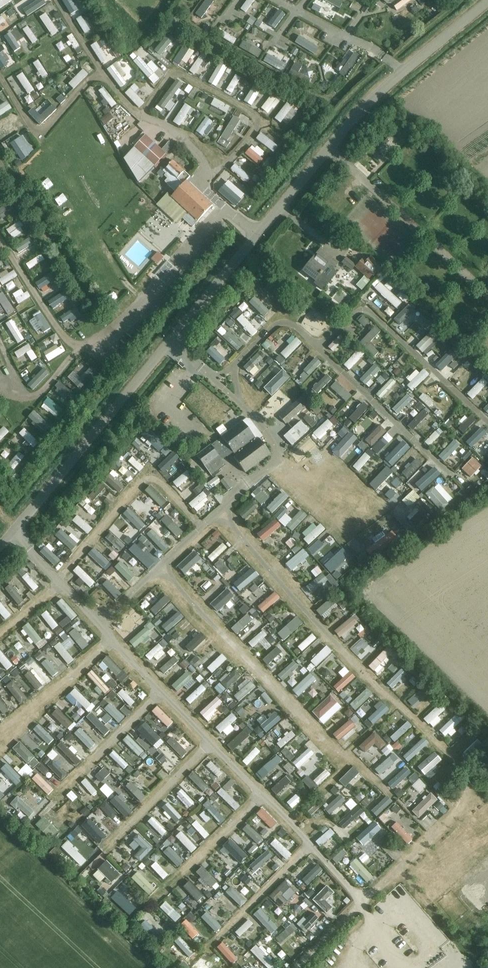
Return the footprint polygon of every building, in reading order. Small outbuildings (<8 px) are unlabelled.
[(71,12),(76,9),(73,5),(75,4),(73,0),(71,2),(70,0),(63,0),(71,12)] [(214,1),(212,0),(206,0),(195,14),(201,19),(214,1)] [(254,0),(247,0),(240,9),(245,13),(254,0)] [(339,8),(343,1),(341,0),(323,0),(339,8)] [(387,4),(390,4),(395,11),(410,0),(382,0),(387,4)] [(35,17),(24,3),(19,6),(30,21),(35,17)] [(311,9),(318,13),(321,8),(314,4),(311,9)] [(15,5),(8,8),(10,13),(17,10),(15,5)] [(274,29),(286,13),(281,10),(269,26),(274,29)] [(39,17),(51,36),(57,31),(51,22),(53,21),(50,16),(48,18),(45,13),(39,17)] [(76,20),(85,34),(90,31),(86,24),(89,22),(86,18),(83,20),(81,16),(76,20)] [(251,16),(246,23),(251,26),(256,20),(251,16)] [(5,38),(17,29),(14,24),(9,28),(8,25),(5,27),(7,30),(2,33),(5,38)] [(225,25),(222,30),(237,39),(240,34),(225,25)] [(22,30),(32,44),(37,40),(27,27),(22,30)] [(120,46),(116,38),(111,39),(107,29),(102,32),(108,50),(120,46)] [(219,36),(233,44),(236,39),(222,31),(219,36)] [(20,32),(7,41),(11,46),(18,40),(20,42),(23,40),(21,38),(23,37),(20,32)] [(82,51),(72,34),(67,37),(69,41),(67,43),(69,46),(71,45),(77,54),(82,51)] [(167,34),(154,51),(160,56),(174,39),(167,34)] [(296,44),(312,53),(315,48),(307,43),(308,41),(304,39),(303,41),(300,38),(296,44)] [(239,47),(258,58),(261,52),(250,45),(251,43),(248,42),(247,44),(243,41),(239,47)] [(90,46),(102,64),(108,60),(100,49),(103,47),(99,42),(97,43),(96,42),(90,46)] [(184,45),(174,61),(179,64),(184,56),(187,58),(189,54),(187,52),(189,48),(184,45)] [(65,64),(56,50),(51,53),(56,62),(53,64),(55,67),(58,65),(60,67),(65,64)] [(202,53),(189,71),(194,75),(201,65),(205,68),(210,60),(206,57),(207,56),(202,53)] [(345,78),(360,57),(355,53),(347,63),(345,62),(343,64),(345,66),(339,74),(345,78)] [(139,61),(152,72),(157,67),(143,56),(139,61)] [(265,62),(280,70),(283,65),(268,57),(265,62)] [(68,62),(78,77),(83,74),(73,59),(68,62)] [(45,73),(38,61),(33,64),(41,76),(45,73)] [(107,70),(120,88),(126,84),(121,77),(125,75),(116,63),(107,70)] [(218,65),(208,81),(213,85),(219,76),(222,78),(225,72),(222,70),(223,69),(218,65)] [(287,75),(306,86),(309,79),(291,69),(287,75)] [(23,87),(34,80),(27,70),(17,77),(23,87)] [(53,76),(61,88),(65,85),(57,73),(53,76)] [(233,78),(227,90),(232,93),(234,89),(237,91),(240,85),(237,84),(238,80),(233,78)] [(253,99),(262,82),(256,78),(246,95),(253,99)] [(322,82),(318,89),(324,92),(328,86),(322,82)] [(124,91),(138,106),(142,103),(134,93),(137,90),(133,86),(130,89),(128,87),(124,91)] [(39,90),(48,102),(52,99),(48,94),(50,92),(47,87),(45,89),(43,87),(39,90)] [(273,93),(261,108),(266,112),(273,103),(275,105),(280,99),(277,97),(273,93)] [(207,106),(212,99),(208,96),(205,99),(204,98),(199,105),(200,106),(198,109),(202,113),(201,114),(203,116),(209,108),(207,106)] [(22,101),(33,119),(39,116),(33,108),(38,105),(34,100),(30,102),(27,97),(22,101)] [(105,111),(114,103),(110,98),(101,106),(105,111)] [(291,98),(274,119),(280,123),(287,115),(292,119),(297,111),(296,111),(299,108),(295,104),(296,103),(291,98)] [(11,109),(6,102),(0,106),(0,116),(11,109)] [(185,104),(173,122),(179,126),(187,114),(189,116),(193,111),(190,109),(191,108),(185,104)] [(218,109),(230,115),(233,110),(221,104),(218,109)] [(173,116),(177,108),(171,105),(167,113),(173,116)] [(118,138),(136,123),(131,116),(113,131),(118,138)] [(207,117),(197,131),(202,134),(204,130),(207,133),(209,129),(206,127),(211,121),(207,117)] [(235,133),(238,119),(232,117),(229,131),(235,133)] [(18,131),(14,125),(14,126),(12,122),(0,129),(0,132),(1,134),(0,134),(0,139),(1,141),(18,131)] [(163,138),(168,130),(163,127),(158,135),(163,138)] [(383,151),(394,139),(392,138),(397,133),(399,135),(401,132),(397,128),(379,147),(383,151)] [(226,145),(228,131),(223,130),(220,144),(226,145)] [(132,146),(154,167),(165,153),(142,133),(132,144),(133,145),(132,146)] [(256,139),(273,152),(278,147),(270,141),(271,139),(268,136),(266,138),(260,133),(256,139)] [(11,144),(22,160),(28,156),(20,145),(23,143),(20,138),(11,144)] [(244,155),(256,165),(260,159),(259,159),(261,157),(257,153),(255,155),(249,150),(244,155)] [(172,160),(170,162),(168,159),(159,168),(166,174),(164,176),(167,179),(165,182),(175,191),(170,196),(187,213),(182,218),(192,227),(197,222),(196,222),(211,206),(184,181),(189,176),(172,160)] [(230,169),(245,182),(250,178),(235,164),(230,169)] [(233,204),(246,189),(237,181),(233,186),(237,190),(228,200),(233,204)] [(12,207),(9,202),(0,208),(0,215),(12,207)] [(19,221),(6,230),(9,235),(15,231),(16,233),(19,231),(18,229),(22,226),(19,221)] [(30,239),(16,247),(19,252),(26,247),(30,252),(36,248),(30,239)] [(160,246),(154,253),(161,259),(167,252),(160,246)] [(327,266),(332,270),(337,263),(320,249),(303,271),(315,281),(327,266)] [(41,255),(26,264),(29,269),(39,263),(41,265),(44,263),(43,261),(44,260),(41,255)] [(373,277),(382,267),(371,256),(367,260),(364,258),(361,261),(360,259),(356,263),(358,264),(355,268),(368,280),(372,276),(373,277)] [(56,270),(36,284),(40,289),(60,276),(56,270)] [(17,276),(14,271),(7,275),(5,273),(0,276),(2,278),(0,279),(0,282),(2,285),(17,276)] [(268,276),(264,279),(271,290),(275,286),(268,276)] [(363,278),(356,285),(362,290),(368,282),(363,278)] [(380,294),(396,308),(401,303),(386,289),(380,294)] [(14,306),(30,297),(27,292),(11,302),(14,306)] [(63,293),(50,302),(54,307),(57,305),(59,308),(65,303),(63,300),(66,298),(63,293)] [(251,304),(265,318),(269,314),(259,304),(261,302),(257,298),(251,304)] [(403,326),(420,313),(412,302),(395,315),(403,326)] [(0,313),(0,320),(2,318),(5,322),(9,318),(7,315),(12,311),(14,309),(11,305),(9,307),(8,307),(0,313)] [(75,308),(60,318),(63,323),(73,316),(75,319),(79,316),(77,314),(79,313),(75,308)] [(27,326),(43,316),(39,311),(34,314),(32,311),(26,315),(28,318),(24,321),(27,326)] [(369,322),(363,316),(358,321),(364,327),(369,322)] [(427,327),(436,321),(433,316),(424,322),(427,327)] [(237,321),(251,336),(256,332),(242,317),(237,321)] [(404,337),(419,321),(415,317),(400,333),(404,337)] [(19,324),(5,334),(8,338),(12,336),(13,339),(17,336),(15,334),(22,329),(19,324)] [(359,343),(374,357),(379,351),(370,342),(380,331),(375,327),(359,343)] [(36,344),(52,334),(49,329),(41,333),(40,331),(37,333),(38,335),(33,339),(36,344)] [(273,331),(268,339),(277,346),(287,333),(284,331),(280,336),(273,331)] [(419,351),(433,338),(429,333),(415,347),(419,351)] [(242,346),(229,335),(225,339),(237,351),(242,346)] [(332,352),(345,339),(340,335),(328,347),(332,352)] [(287,336),(274,350),(279,354),(291,341),(287,336)] [(28,344),(14,353),(17,358),(24,354),(25,357),(30,354),(28,352),(31,350),(28,344)] [(50,360),(64,350),(61,345),(47,355),(50,360)] [(207,352),(220,363),(224,359),(211,347),(207,352)] [(350,368),(365,353),(360,349),(345,364),(350,368)] [(431,350),(432,359),(440,357),(439,349),(431,350)] [(300,350),(287,363),(292,367),(304,354),(300,350)] [(28,368),(39,361),(33,353),(23,360),(28,368)] [(258,354),(244,368),(248,373),(262,359),(258,354)] [(389,368),(393,365),(385,358),(382,362),(389,368)] [(442,371),(451,362),(447,358),(438,367),(442,371)] [(316,359),(300,376),(304,381),(320,364),(316,359)] [(408,377),(411,371),(400,363),(396,369),(408,377)] [(376,364),(361,380),(364,384),(367,381),(369,383),(373,379),(371,377),(380,368),(376,364)] [(455,382),(467,370),(463,367),(451,379),(455,382)] [(37,385),(50,372),(46,368),(33,380),(37,385)] [(414,389),(429,374),(424,369),(409,384),(414,389)] [(77,392),(93,375),(88,370),(72,387),(77,392)] [(280,370),(264,385),(269,390),(284,374),(280,370)] [(316,394),(331,380),(326,375),(312,389),(316,394)] [(487,380),(484,376),(468,393),(472,397),(487,380)] [(380,399),(396,383),(391,379),(376,395),(380,399)] [(74,394),(59,382),(55,387),(70,399),(74,394)] [(352,396),(336,382),(330,388),(346,402),(352,396)] [(423,393),(433,403),(437,398),(427,389),(423,393)] [(482,390),(477,396),(482,400),(487,395),(482,390)] [(274,409),(288,396),(284,392),(279,396),(277,395),(273,398),(274,400),(270,404),(274,409)] [(305,393),(279,416),(286,424),(303,408),(304,408),(307,405),(317,416),(313,420),(321,428),(332,417),(328,413),(326,416),(305,393)] [(433,403),(423,394),(419,398),(429,407),(433,403)] [(406,395),(392,409),(397,415),(412,400),(406,395)] [(63,411),(48,400),(45,404),(47,406),(45,408),(41,413),(46,417),(50,412),(56,416),(58,415),(59,416),(63,411)] [(354,423),(369,407),(363,403),(349,419),(354,423)] [(218,426),(226,434),(243,418),(236,410),(218,426)] [(467,420),(471,413),(467,410),(462,417),(467,420)] [(413,429),(425,417),(421,413),(409,425),(413,429)] [(32,418),(44,430),(48,426),(36,414),(32,418)] [(463,434),(475,421),(471,416),(458,429),(463,434)] [(443,425),(438,420),(431,426),(435,429),(438,426),(440,428),(443,425)] [(259,438),(257,439),(243,421),(211,445),(197,456),(214,477),(220,472),(219,470),(226,465),(216,453),(220,450),(224,455),(231,449),(236,455),(234,457),(246,472),(270,453),(259,438)] [(147,437),(158,448),(162,443),(147,427),(136,439),(140,443),(147,437)] [(290,431),(299,440),(303,436),(295,427),(290,431)] [(470,448),(487,432),(482,427),(466,443),(470,448)] [(19,434),(33,448),(38,443),(24,429),(19,434)] [(286,435),(294,444),(298,441),(290,432),(286,435)] [(429,447),(439,436),(435,432),(424,442),(429,447)] [(339,458),(357,439),(350,433),(333,452),(339,458)] [(361,433),(356,440),(361,443),(366,436),(361,433)] [(379,452),(392,438),(388,434),(374,447),(379,452)] [(444,461),(461,444),(455,439),(439,456),(444,461)] [(315,441),(309,449),(322,459),(328,451),(315,441)] [(125,467),(138,451),(132,446),(126,452),(128,454),(120,463),(125,467)] [(394,465),(405,453),(400,449),(389,460),(394,465)] [(356,472),(372,455),(367,451),(351,468),(356,472)] [(11,473),(24,457),(19,452),(5,468),(11,473)] [(173,452),(158,467),(163,473),(179,458),(173,452)] [(464,476),(478,461),(472,456),(458,471),(464,476)] [(407,479),(422,464),(416,459),(410,465),(408,463),(404,467),(406,469),(402,473),(407,479)] [(126,470),(115,462),(111,467),(122,475),(126,470)] [(377,486),(390,473),(385,468),(372,481),(377,486)] [(419,492),(435,478),(431,473),(414,487),(419,492)] [(209,490),(220,482),(216,477),(205,485),(209,490)] [(121,490),(125,486),(114,478),(111,482),(121,490)] [(232,488),(224,478),(220,481),(228,491),(232,488)] [(153,492),(167,504),(173,497),(152,479),(139,494),(152,506),(154,503),(147,498),(153,492)] [(199,481),(190,488),(197,495),(205,488),(199,481)] [(396,499),(410,488),(406,482),(391,493),(396,499)] [(93,501),(105,488),(100,484),(88,497),(93,501)] [(263,504),(278,488),(273,484),(259,500),(263,504)] [(425,494),(441,511),(448,504),(433,487),(425,494)] [(192,509),(210,494),(205,489),(202,491),(203,492),(188,504),(192,509)] [(141,499),(137,502),(141,509),(145,506),(141,499)] [(87,511),(90,508),(82,500),(79,503),(87,511)] [(430,511),(420,500),(416,505),(421,511),(410,523),(414,527),(430,511)] [(172,508),(178,512),(181,506),(176,503),(172,508)] [(244,520),(257,508),(252,503),(239,515),(244,520)] [(69,519),(87,535),(91,530),(94,527),(87,521),(86,521),(79,515),(77,517),(73,514),(69,519)] [(183,533),(166,515),(160,521),(177,538),(183,533)] [(293,521),(299,524),(302,518),(295,515),(293,521)] [(262,542),(280,526),(275,519),(257,535),(262,542)] [(379,545),(404,527),(399,521),(374,539),(379,545)] [(308,545),(325,529),(320,524),(303,540),(308,545)] [(52,544),(56,539),(53,537),(59,531),(55,528),(50,534),(51,535),(47,540),(52,544)] [(56,537),(71,551),(76,546),(60,532),(56,537)] [(124,546),(110,533),(105,538),(120,552),(122,550),(122,549),(124,546)] [(167,548),(153,533),(148,537),(162,552),(167,548)] [(296,543),(292,538),(285,543),(290,548),(296,543)] [(298,549),(305,544),(302,540),(295,545),(298,549)] [(217,560),(231,546),(226,541),(211,554),(217,560)] [(367,557),(377,549),(372,543),(360,552),(357,548),(353,551),(360,561),(362,560),(365,566),(371,562),(367,557)] [(326,566),(342,552),(338,547),(338,548),(335,544),(326,552),(329,556),(323,562),(326,566)] [(41,553),(55,567),(59,563),(45,549),(41,553)] [(102,567),(104,566),(107,562),(93,549),(88,553),(102,567)] [(291,571),(308,556),(302,549),(285,565),(291,571)] [(135,555),(149,569),(154,565),(144,556),(146,554),(143,552),(142,553),(139,550),(135,555)] [(180,572),(198,555),(193,550),(175,567),(180,572)] [(228,575),(241,564),(237,559),(224,571),(228,575)] [(115,561),(107,569),(112,573),(119,565),(115,561)] [(45,579),(30,563),(25,567),(33,576),(31,577),(34,580),(35,579),(40,584),(45,579)] [(213,569),(208,564),(203,569),(207,574),(213,569)] [(322,572),(317,567),(311,572),(315,578),(322,572)] [(126,568),(108,585),(116,594),(134,577),(126,568)] [(76,573),(89,586),(94,582),(80,569),(76,573)] [(253,572),(238,584),(239,585),(234,589),(238,594),(257,577),(257,576),(254,572),(253,572)] [(311,591),(323,581),(320,576),(307,587),(311,591)] [(219,599),(230,591),(222,581),(212,589),(219,599)] [(5,589),(18,605),(24,601),(10,585),(5,589)] [(256,602),(269,591),(265,586),(252,598),(256,602)] [(260,601),(267,609),(284,593),(277,586),(260,601)] [(155,615),(170,601),(165,596),(150,610),(155,615)] [(333,596),(316,611),(321,617),(322,615),(325,618),(331,613),(331,612),(337,606),(335,604),(337,602),(333,596)] [(55,602),(67,616),(72,612),(60,598),(55,602)] [(4,619),(10,615),(0,603),(0,614),(4,619)] [(229,623),(246,608),(242,603),(225,619),(229,623)] [(249,612),(254,617),(257,615),(251,609),(251,610),(248,607),(244,610),(247,613),(249,612)] [(277,625),(284,621),(275,609),(269,613),(277,625)] [(41,616),(52,630),(57,626),(46,611),(41,616)] [(167,631),(184,617),(179,612),(162,625),(167,631)] [(236,635),(252,620),(247,614),(231,629),(236,635)] [(352,617),(334,632),(339,638),(341,637),(343,640),(349,635),(348,633),(355,628),(353,626),(357,623),(356,622),(359,620),(355,615),(352,617)] [(283,641),(302,624),(296,617),(277,634),(283,641)] [(42,638),(33,626),(28,630),(37,642),(42,638)] [(361,638),(370,631),(367,627),(358,635),(361,638)] [(145,628),(129,642),(134,648),(143,640),(145,643),(150,638),(148,636),(150,634),(145,628)] [(69,634),(82,650),(88,645),(75,629),(69,634)] [(374,629),(352,649),(357,655),(357,654),(361,658),(367,652),(364,648),(378,634),(374,629)] [(179,648),(193,636),(188,631),(175,643),(179,648)] [(302,652),(316,639),(312,634),(298,647),(302,652)] [(8,641),(22,658),(28,653),(14,636),(8,641)] [(378,649),(383,645),(379,639),(374,643),(378,649)] [(194,662),(211,646),(206,640),(189,657),(194,662)] [(281,641),(268,656),(274,663),(285,651),(283,648),(286,645),(281,641)] [(39,643),(34,648),(43,658),(49,653),(39,643)] [(54,648),(64,660),(69,656),(59,644),(54,648)] [(158,644),(145,656),(149,661),(162,649),(158,644)] [(388,646),(368,667),(373,672),(374,671),(377,673),(382,669),(379,666),(383,661),(385,663),(388,661),(386,659),(393,651),(388,646)] [(317,666),(331,653),(327,648),(313,661),(317,666)] [(33,650),(28,655),(35,662),(40,657),(33,650)] [(6,667),(10,663),(0,652),(0,660),(6,667)] [(56,672),(62,667),(50,653),(44,659),(56,672)] [(389,662),(394,669),(402,662),(396,656),(389,662)] [(102,662),(116,676),(121,671),(107,657),(102,662)] [(174,657),(159,670),(163,674),(178,661),(174,657)] [(206,678),(221,663),(217,659),(202,673),(206,678)] [(192,667),(198,670),(201,665),(194,662),(192,667)] [(283,678),(294,668),(291,663),(279,674),(283,678)] [(332,679),(344,667),(340,663),(334,669),(332,667),(330,669),(329,668),(325,672),(332,679)] [(40,684),(47,678),(36,664),(29,669),(40,684)] [(313,667),(295,686),(303,693),(321,674),(313,667)] [(21,672),(33,687),(38,682),(26,668),(21,672)] [(401,669),(386,684),(391,689),(399,682),(401,684),(406,680),(403,677),(406,674),(401,669)] [(108,689),(92,671),(87,675),(104,695),(105,694),(106,696),(112,691),(110,688),(108,689)] [(226,689),(240,677),(235,671),(231,674),(229,672),(227,675),(228,676),(221,683),(226,689)] [(186,673),(173,685),(177,690),(190,677),(186,673)] [(343,697),(360,682),(355,676),(339,692),(343,697)] [(4,682),(14,696),(20,692),(10,678),(4,682)] [(117,685),(112,680),(107,684),(112,690),(117,685)] [(235,706),(254,689),(250,683),(230,700),(235,706)] [(201,685),(185,700),(189,704),(205,689),(201,685)] [(412,706),(427,693),(423,688),(408,701),(412,706)] [(88,703),(74,690),(70,694),(78,702),(76,704),(79,707),(81,705),(84,708),(88,703)] [(118,694),(130,707),(134,703),(122,690),(118,694)] [(269,696),(276,701),(279,696),(272,691),(269,696)] [(359,707),(372,695),(368,691),(355,702),(359,707)] [(217,698),(200,714),(208,722),(214,716),(213,714),(216,711),(214,709),(221,703),(217,698)] [(88,704),(84,708),(86,711),(87,710),(89,712),(94,706),(95,707),(99,702),(97,699),(90,706),(88,704)] [(274,717),(268,709),(263,712),(254,700),(250,703),(266,723),(274,717)] [(428,725),(446,709),(441,703),(423,720),(428,725)] [(105,710),(118,722),(122,717),(109,705),(105,710)] [(333,705),(318,718),(323,723),(329,718),(332,721),(338,715),(335,712),(338,711),(333,705)] [(244,710),(259,728),(264,723),(249,706),(244,710)] [(373,724),(387,712),(382,707),(369,719),(373,724)] [(51,715),(67,730),(72,724),(57,709),(51,715)] [(158,715),(167,724),(171,720),(162,710),(158,715)] [(460,712),(439,731),(445,737),(465,717),(460,712)] [(87,717),(104,735),(108,731),(106,728),(108,726),(106,724),(107,723),(100,716),(96,719),(91,714),(87,717)] [(232,715),(215,730),(219,735),(236,720),(232,715)] [(338,742),(355,727),(350,720),(333,735),(338,742)] [(394,742),(412,726),(407,722),(390,738),(394,742)] [(464,727),(468,732),(475,725),(472,722),(470,724),(469,723),(464,727)] [(137,730),(153,747),(160,739),(145,723),(137,730)] [(267,731),(272,739),(283,732),(278,725),(267,731)] [(74,735),(90,751),(95,747),(88,740),(91,736),(86,731),(83,734),(79,730),(74,735)] [(261,739),(265,735),(261,730),(259,731),(258,730),(255,732),(257,734),(255,735),(259,740),(260,738),(261,739)] [(243,731),(227,746),(232,751),(249,736),(243,731)] [(280,748),(295,736),(291,732),(277,744),(280,748)] [(374,744),(380,750),(385,745),(374,733),(359,747),(365,753),(374,744)] [(29,742),(42,754),(46,750),(33,737),(29,742)] [(125,742),(140,758),(146,753),(130,737),(125,742)] [(166,742),(182,758),(187,753),(171,737),(166,742)] [(408,762),(428,743),(424,738),(403,757),(408,762)] [(467,757),(481,743),(477,739),(463,753),(467,757)] [(288,742),(284,746),(296,759),(300,756),(288,742)] [(16,748),(31,764),(35,760),(20,743),(16,748)] [(59,749),(76,766),(80,762),(74,755),(77,752),(71,746),(68,749),(64,745),(59,749)] [(118,745),(113,750),(126,766),(132,761),(118,745)] [(300,766),(318,750),(313,745),(296,761),(300,766)] [(386,757),(391,752),(390,752),(393,749),(389,745),(386,748),(386,747),(381,752),(386,757)] [(417,771),(436,754),(432,749),(413,766),(417,771)] [(253,750),(242,761),(247,765),(257,754),(253,750)] [(153,759),(160,765),(164,761),(157,755),(153,759)] [(379,776),(395,761),(391,756),(374,770),(379,776)] [(47,766),(61,780),(66,775),(52,761),(47,766)] [(271,761),(255,775),(260,781),(268,773),(270,775),(273,772),(272,770),(276,766),(271,761)] [(206,766),(218,778),(222,774),(210,762),(206,766)] [(444,771),(452,770),(451,763),(443,764),(444,771)] [(97,770),(106,780),(110,776),(101,766),(97,770)] [(3,772),(17,785),(21,781),(7,767),(3,772)] [(345,787),(359,773),(353,767),(339,781),(345,787)] [(141,773),(151,783),(155,779),(145,769),(141,773)] [(404,769),(389,783),(393,787),(395,785),(397,787),(399,785),(398,783),(410,772),(408,770),(406,771),(404,769)] [(312,792),(330,775),(326,770),(312,782),(307,776),(302,781),(312,792)] [(48,788),(32,772),(27,777),(30,780),(31,779),(44,792),(48,788)] [(188,777),(204,793),(208,788),(193,772),(188,777)] [(286,776),(271,790),(276,796),(291,782),(286,776)] [(81,783),(92,796),(96,792),(85,779),(81,783)] [(409,801),(423,787),(418,781),(404,795),(409,801)] [(125,787),(140,802),(145,797),(136,788),(138,786),(136,784),(134,786),(130,782),(125,787)] [(434,787),(413,805),(429,823),(439,815),(430,804),(441,794),(434,787)] [(217,793),(235,811),(239,807),(221,789),(217,793)] [(176,794),(189,807),(193,803),(181,790),(176,794)] [(388,790),(373,805),(381,812),(395,797),(388,790)] [(77,798),(71,791),(66,796),(72,802),(77,798)] [(358,803),(361,806),(364,803),(361,800),(362,800),(361,798),(363,795),(361,792),(355,798),(355,797),(350,802),(351,803),(350,804),(354,807),(358,803)] [(113,799),(127,812),(132,808),(118,794),(113,799)] [(333,813),(346,800),(341,795),(328,807),(333,813)] [(18,807),(29,818),(34,812),(31,809),(33,807),(33,806),(29,802),(28,802),(26,804),(22,801),(24,799),(21,797),(20,799),(17,797),(10,804),(15,810),(18,807)] [(311,815),(320,807),(314,800),(304,809),(311,815)] [(101,802),(96,812),(106,818),(111,808),(101,802)] [(204,806),(220,825),(225,821),(208,802),(204,806)] [(162,808),(176,823),(181,818),(167,803),(162,808)] [(392,809),(407,825),(412,820),(397,804),(392,809)] [(343,830),(363,812),(358,806),(338,824),(343,830)] [(413,807),(408,812),(412,817),(413,817),(415,819),(420,815),(413,807)] [(256,814),(271,829),(276,823),(262,809),(256,814)] [(35,825),(50,840),(58,832),(43,817),(35,825)] [(81,826),(99,845),(106,837),(89,819),(81,826)] [(149,823),(164,838),(169,833),(154,819),(149,823)] [(209,835),(196,821),(191,825),(204,839),(209,835)] [(374,822),(356,838),(361,844),(369,837),(370,838),(374,835),(373,833),(379,828),(374,822)] [(242,830),(257,844),(262,839),(247,825),(242,830)] [(320,847),(334,834),(330,829),(315,842),(320,847)] [(232,832),(226,839),(235,847),(229,854),(239,863),(251,851),(232,832)] [(177,839),(190,853),(195,848),(189,841),(191,840),(186,833),(183,835),(183,834),(177,839)] [(271,839),(290,854),(295,848),(276,833),(271,839)] [(386,843),(390,839),(393,836),(390,833),(387,836),(386,834),(382,838),(386,843)] [(153,849),(138,834),(133,840),(142,849),(134,857),(139,862),(153,849)] [(218,846),(224,853),(231,847),(225,840),(218,846)] [(62,847),(81,866),(85,861),(71,847),(72,846),(68,842),(62,847)] [(251,852),(255,857),(262,851),(258,847),(251,852)] [(180,861),(168,849),(164,853),(176,865),(180,861)] [(336,865),(349,853),(345,849),(332,860),(336,865)] [(258,866),(271,855),(267,851),(254,862),(258,866)] [(210,858),(225,873),(230,868),(215,852),(210,858)] [(307,853),(300,858),(303,862),(310,857),(307,853)] [(167,875),(155,862),(151,866),(163,879),(167,875)] [(126,873),(130,867),(123,863),(120,869),(126,873)] [(307,886),(323,871),(318,866),(303,881),(307,886)] [(202,867),(196,873),(211,888),(217,882),(202,867)] [(91,873),(104,885),(108,881),(95,868),(91,873)] [(138,868),(134,872),(148,886),(152,881),(138,868)] [(240,879),(254,893),(258,888),(244,875),(240,879)] [(149,886),(137,876),(133,880),(144,891),(149,886)] [(285,881),(270,897),(275,902),(276,902),(281,908),(287,902),(281,896),(284,893),(287,896),(292,890),(290,888),(291,887),(285,881)] [(183,887),(197,902),(203,896),(189,882),(183,887)] [(127,890),(122,885),(122,886),(119,884),(116,887),(119,889),(118,890),(123,894),(127,890)] [(313,900),(321,908),(322,907),(327,913),(332,908),(326,902),(334,893),(327,885),(320,893),(317,891),(312,896),(314,899),(313,900)] [(310,887),(305,892),(311,896),(315,893),(310,887)] [(226,893),(237,905),(242,900),(236,894),(239,892),(236,889),(233,891),(231,889),(226,893)] [(114,898),(130,912),(135,907),(120,892),(114,898)] [(181,917),(165,902),(160,908),(175,923),(181,917)] [(252,914),(268,930),(273,925),(258,909),(252,914)] [(200,917),(214,932),(219,927),(204,913),(200,917)] [(311,913),(300,926),(305,931),(317,918),(311,913)] [(162,931),(147,916),(142,921),(157,936),(162,931)] [(239,937),(253,924),(248,920),(235,933),(239,937)] [(180,926),(197,944),(201,940),(184,922),(180,926)] [(292,924),(275,939),(280,944),(297,929),(292,924)] [(174,941),(190,959),(194,955),(189,949),(189,950),(178,937),(174,941)] [(267,967),(271,967),(275,965),(256,945),(250,951),(267,967)] [(235,958),(224,946),(219,950),(230,962),(235,958)] [(208,967),(213,963),(203,952),(198,957),(208,967)] [(245,967),(260,967),(249,958),(242,965),(245,967)]
